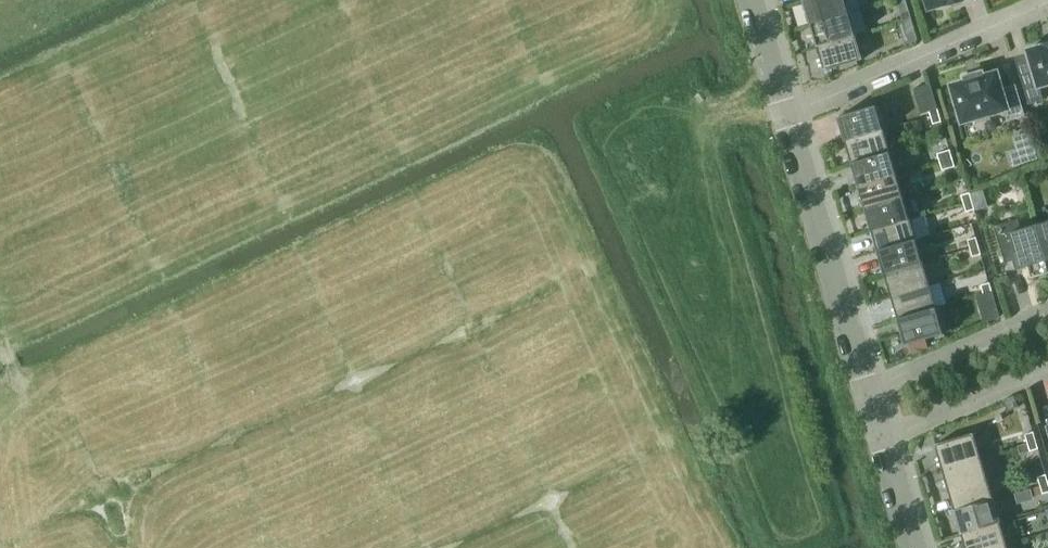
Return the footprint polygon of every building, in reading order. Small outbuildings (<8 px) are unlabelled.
[(805,1),(811,24),(850,12),(846,0),(807,0),(805,1)] [(929,9),(950,4),(963,0),(927,0),(929,9)] [(912,18),(909,10),(901,12),(903,21),(912,18)] [(811,24),(818,46),(856,35),(850,12),(811,24)] [(914,27),(912,18),(903,21),(906,29),(914,27)] [(863,59),(856,35),(818,46),(825,70),(863,59)] [(1027,50),(1034,70),(1021,74),(1030,103),(1043,99),(1040,87),(1047,84),(1047,42),(1044,43),(1045,44),(1027,50)] [(967,81),(952,85),(963,121),(1006,109),(1009,119),(1024,114),(1015,85),(1002,89),(997,72),(983,76),(982,71),(965,76),(967,81)] [(940,113),(937,104),(929,107),(931,115),(940,113)] [(846,140),(884,129),(877,105),(839,116),(846,140)] [(942,121),(940,113),(931,115),(934,124),(942,121)] [(884,129),(846,140),(853,163),(891,151),(884,129)] [(1031,131),(1022,133),(1031,161),(1039,159),(1031,131)] [(940,161),(944,160),(953,157),(950,149),(938,153),(940,161)] [(891,151),(853,163),(859,185),(897,174),(897,173),(891,151)] [(943,170),(956,166),(953,157),(944,160),(940,161),(943,170)] [(897,174),(859,185),(866,208),(904,196),(904,197),(913,195),(905,171),(897,173),(897,174)] [(972,194),(976,208),(987,205),(982,190),(972,194)] [(962,194),(964,203),(973,200),(970,192),(962,194)] [(904,196),(866,208),(872,230),(911,219),(904,197),(904,196)] [(975,209),(973,200),(964,203),(967,211),(975,209)] [(1047,273),(1047,264),(1036,224),(1021,228),(1018,218),(995,225),(1006,263),(1026,257),(1032,278),(1047,273)] [(911,219),(872,230),(878,250),(917,239),(911,219)] [(1036,224),(1047,264),(1047,221),(1036,224)] [(968,239),(971,248),(979,245),(977,237),(968,239)] [(917,239),(878,250),(885,273),(923,262),(917,239)] [(973,256),(982,254),(979,245),(971,248),(973,256)] [(923,262),(885,273),(892,296),(930,284),(923,262)] [(981,284),(984,293),(992,290),(990,282),(981,284)] [(930,284),(892,296),(899,318),(937,307),(937,306),(930,284)] [(984,293),(977,295),(979,304),(986,301),(995,299),(992,290),(984,293)] [(945,304),(937,306),(937,307),(899,318),(906,345),(945,333),(953,330),(945,304)] [(929,348),(926,339),(910,344),(913,355),(929,348)] [(1019,406),(1014,395),(1003,400),(1008,411),(1019,406)] [(1025,434),(1028,442),(1036,440),(1034,431),(1025,434)] [(943,468),(981,456),(974,432),(936,444),(943,468)] [(1028,442),(1030,451),(1039,448),(1036,440),(1028,442)] [(981,456),(943,468),(949,490),(988,479),(981,456)] [(1041,485),(1047,483),(1047,478),(1047,474),(1038,476),(1041,485)] [(988,479),(949,490),(955,510),(994,499),(988,479)] [(994,499),(955,510),(962,532),(1000,521),(994,499)] [(962,532),(967,547),(992,547),(1007,543),(1000,521),(962,532)]
